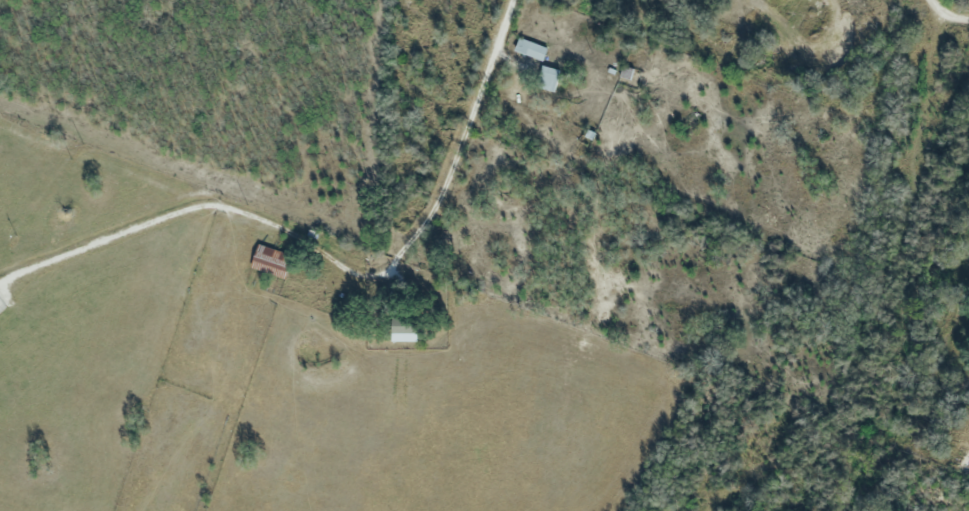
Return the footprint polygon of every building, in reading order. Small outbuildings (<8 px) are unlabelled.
[(513,50),(542,60),(547,47),(518,37),(513,50)] [(536,88),(554,92),(559,69),(541,65),(536,88)] [(292,254),(258,243),(250,268),(284,279),(292,254)] [(393,342),(418,342),(418,319),(393,319),(393,342)]
